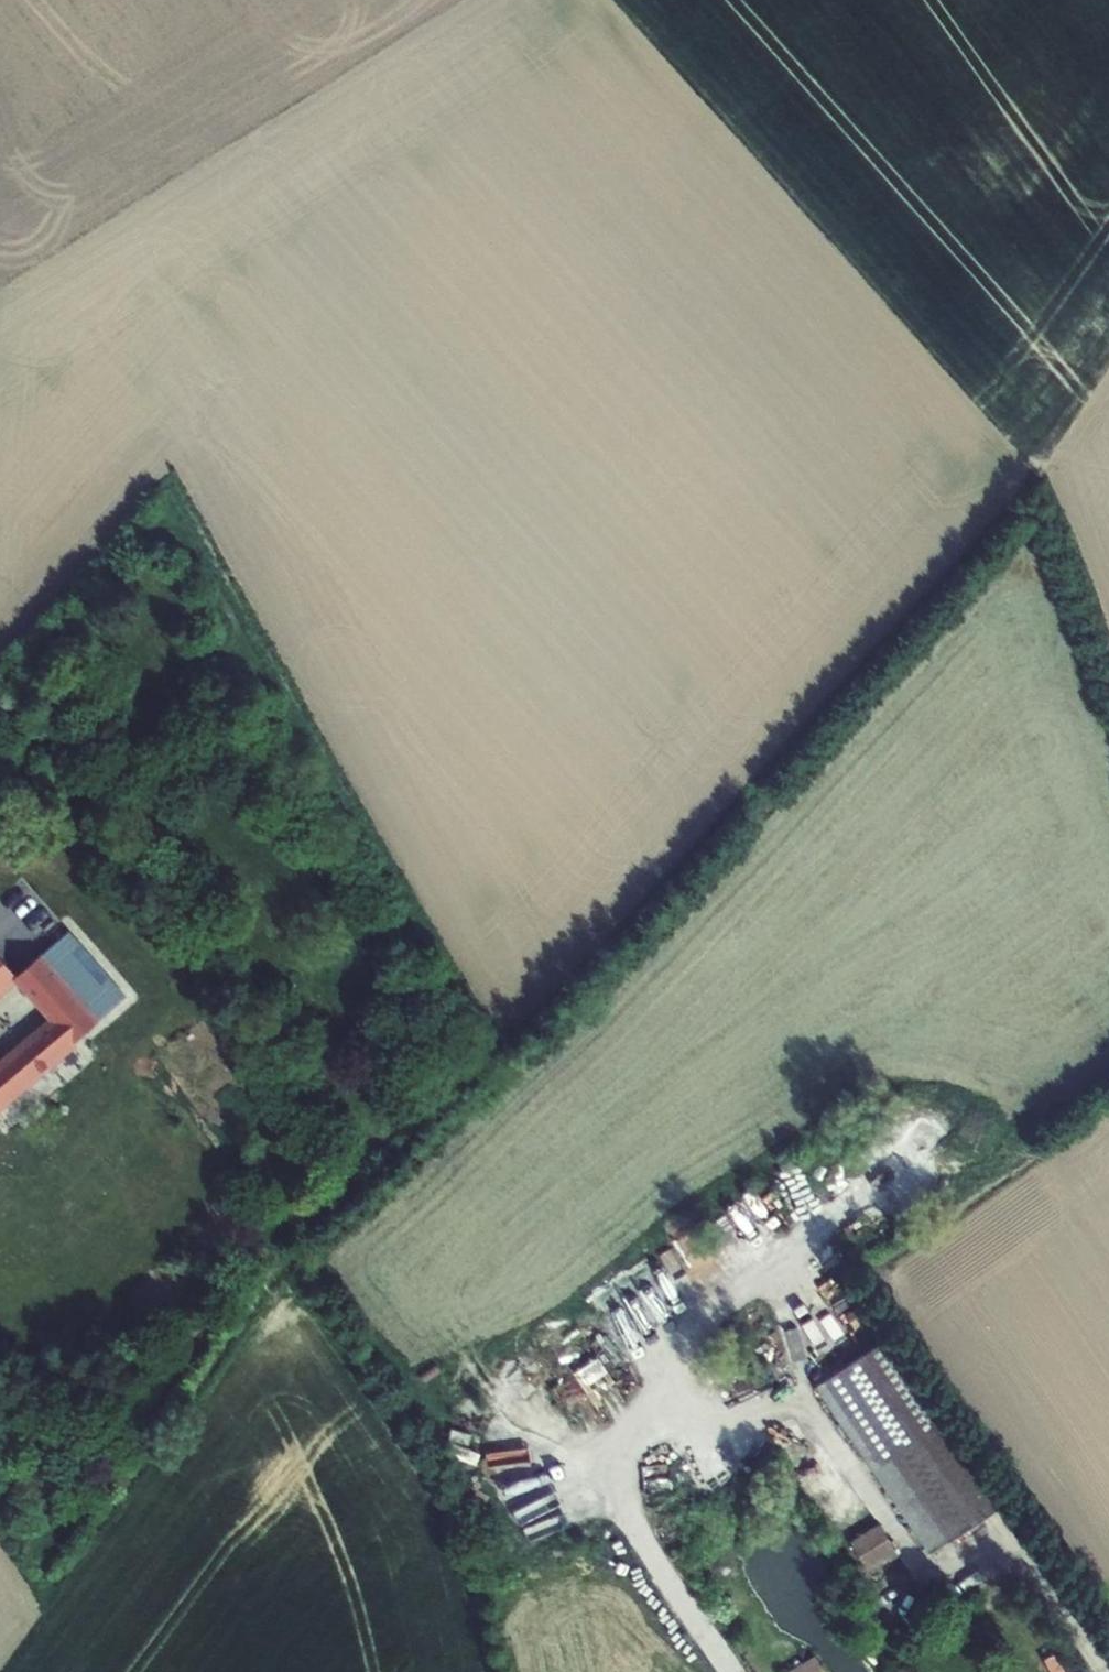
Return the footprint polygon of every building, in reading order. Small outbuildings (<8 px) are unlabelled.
[(30,952),(85,1021),(115,996),(60,928),(30,952)] [(85,1021),(30,952),(1,977),(37,1021),(0,1053),(0,1091),(85,1021)] [(927,1551),(941,1542),(1001,1502),(943,1416),(938,1420),(881,1338),(814,1384),(927,1551)] [(873,1566),(901,1552),(887,1524),(859,1537),(873,1566)] [(807,1662),(790,1671),(812,1671),(807,1662)]
